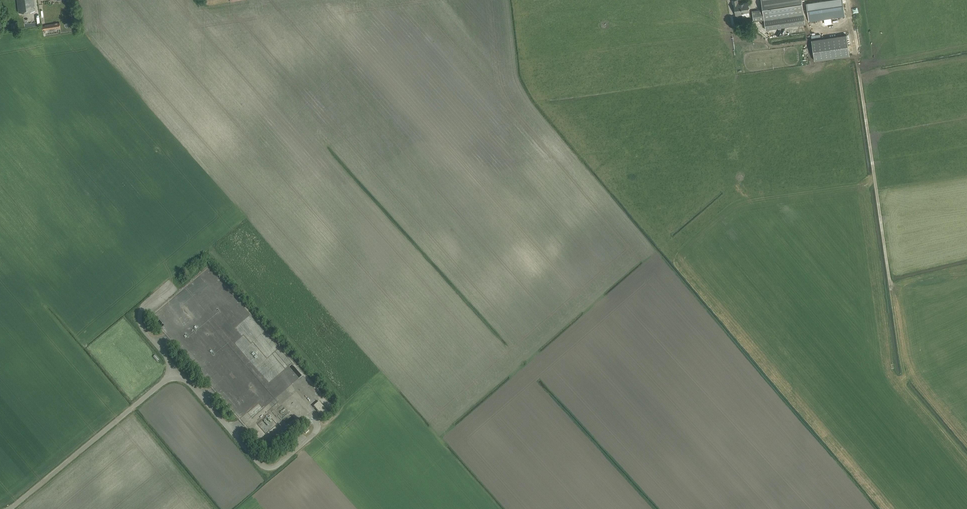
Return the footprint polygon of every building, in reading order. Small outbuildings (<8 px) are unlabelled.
[(35,10),(33,0),(17,0),(18,12),(35,10)] [(749,12),(748,3),(738,4),(737,0),(734,0),(732,0),(733,8),(735,8),(736,16),(742,15),(742,13),(749,12)] [(805,24),(802,0),(761,0),(763,9),(752,11),(754,21),(764,20),(766,30),(805,24)] [(809,21),(845,16),(843,0),(826,0),(806,3),(809,21)] [(811,40),(814,60),(849,55),(846,35),(811,40)] [(323,417),(328,413),(319,402),(313,406),(323,417)]
